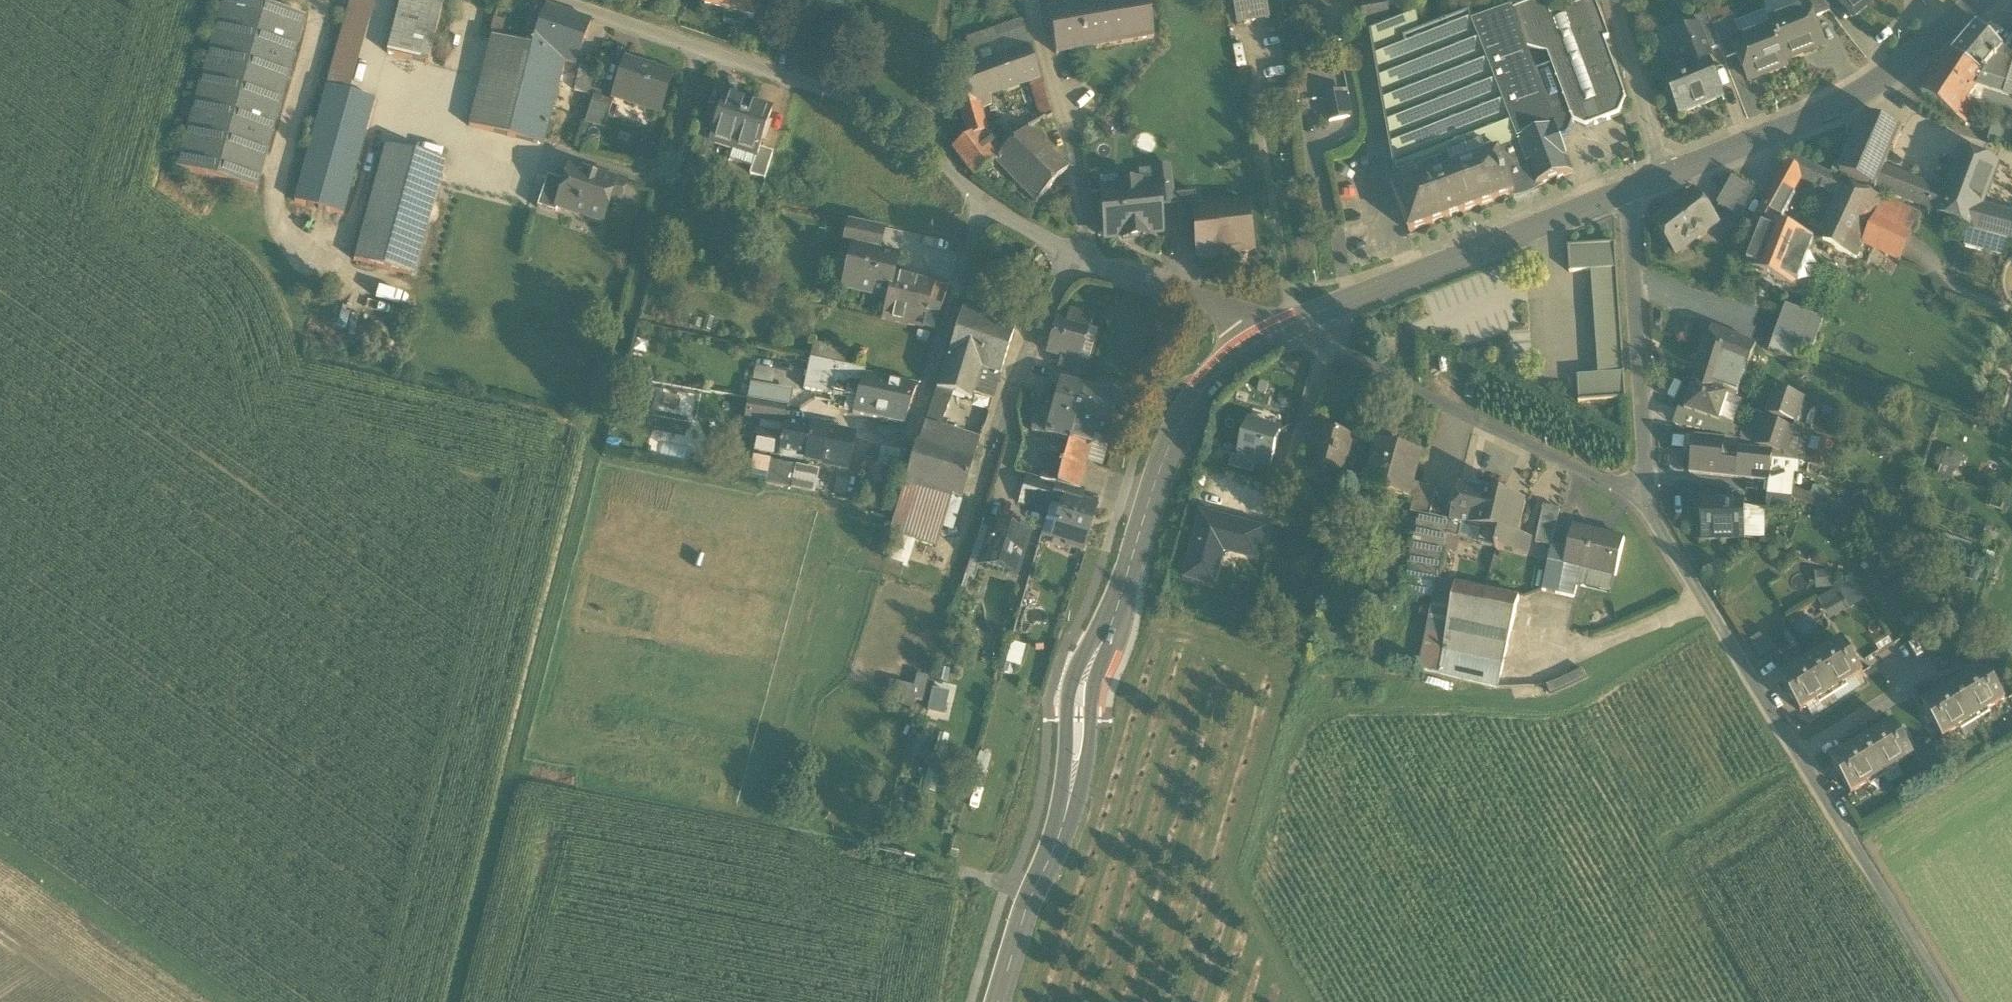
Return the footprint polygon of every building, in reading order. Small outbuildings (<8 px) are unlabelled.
[(256,193),(304,20),(234,0),(224,0),(176,171),(256,193)] [(326,87),(349,94),(376,0),(350,0),(326,87)] [(427,65),(444,0),(400,0),(386,54),(427,65)] [(753,19),(757,0),(703,0),(701,8),(753,19)] [(1047,14),(1047,12),(1058,10),(1056,0),(1042,0),(1044,14),(1047,14)] [(1064,27),(1069,54),(1153,39),(1146,0),(1114,0),(1058,10),(1047,12),(1047,14),(1050,30),(1064,27)] [(1239,22),(1252,20),(1253,22),(1270,18),(1270,16),(1266,0),(1235,0),(1239,22)] [(1360,4),(1363,24),(1389,20),(1385,0),(1360,4)] [(1813,20),(1830,13),(1819,0),(1796,0),(1801,12),(1808,9),(1813,20)] [(1873,4),(1870,0),(1837,0),(1852,20),(1873,4)] [(1512,12),(1526,50),(1548,55),(1574,123),(1586,129),(1619,116),(1624,102),(1601,42),(1606,40),(1592,2),(1548,18),(1541,2),(1538,2),(1512,12)] [(564,62),(575,66),(591,22),(545,6),(532,43),(530,48),(564,62)] [(1518,143),(1556,129),(1526,50),(1512,12),(1510,8),(1503,9),(1472,21),(1470,15),(1461,17),(1432,29),(1430,24),(1418,26),(1415,13),(1370,31),(1371,37),(1396,181),(1399,189),(1498,151),(1518,143)] [(1770,24),(1772,29),(1785,61),(1786,61),(1788,62),(1803,56),(1805,52),(1823,45),(1813,20),(1808,9),(1801,12),(1770,24)] [(1709,54),(1721,49),(1712,27),(1707,16),(1695,21),(1698,30),(1699,29),(1709,54)] [(502,36),(505,21),(494,19),(491,34),(502,36)] [(1733,19),(1712,27),(1721,49),(1725,60),(1739,55),(1734,44),(1741,41),(1733,19)] [(1027,45),(1020,23),(948,47),(955,69),(1027,45)] [(1069,54),(1064,27),(1050,30),(1055,56),(1069,54)] [(1673,40),(1684,70),(1708,61),(1706,55),(1709,54),(1699,29),(1698,30),(1673,40)] [(1787,66),(1785,61),(1772,29),(1741,41),(1734,44),(1739,55),(1749,81),(1767,74),(1770,75),(1785,69),(1787,66)] [(1977,29),(1952,56),(1985,77),(1990,70),(2000,55),(2002,51),(1994,45),(1999,39),(1990,31),(1986,36),(1977,29)] [(482,77),(469,127),(542,146),(564,62),(530,48),(523,46),(493,38),(483,77),(482,77)] [(986,132),(978,109),(974,96),(986,92),(1000,88),(1002,94),(1030,85),(1039,82),(1027,45),(955,69),(965,98),(956,101),(967,138),(952,149),(974,178),(994,162),(995,162),(995,161),(975,136),(986,132)] [(1567,135),(1574,123),(1548,55),(1526,50),(1556,129),(1560,138),(1567,135)] [(1976,90),(1985,77),(1952,56),(1949,54),(1920,97),(1966,126),(1979,106),(1970,100),(1976,90)] [(1990,70),(2011,77),(2011,59),(2000,55),(1990,70)] [(1723,100),(1708,61),(1684,70),(1664,78),(1679,116),(1705,106),(1705,107),(1723,100)] [(613,98),(659,113),(671,77),(625,62),(613,98)] [(574,92),(589,96),(595,72),(580,67),(574,92)] [(1986,93),(2011,102),(2011,77),(1990,70),(1985,77),(1976,90),(1986,93)] [(1042,122),(1051,118),(1039,82),(1030,85),(1042,122)] [(294,203),(342,217),(374,101),(349,94),(326,87),(294,203)] [(1986,93),(1976,90),(1970,100),(1979,106),(1982,102),(1981,101),(1986,93)] [(991,105),(986,92),(974,96),(978,109),(991,105)] [(1986,93),(1981,101),(1982,102),(2011,111),(2011,102),(1986,93)] [(1325,98),(1330,123),(1350,119),(1345,94),(1325,98)] [(584,124),(603,130),(612,104),(593,97),(584,124)] [(755,158),(756,158),(759,150),(764,136),(771,114),(726,99),(714,137),(712,143),(713,144),(732,150),(755,158)] [(401,141),(421,147),(430,117),(409,111),(401,141)] [(421,147),(445,154),(454,124),(430,117),(421,147)] [(1842,176),(1876,190),(1884,172),(1900,132),(1866,118),(1842,176)] [(2011,149),(2011,144),(2011,128),(1993,123),(1988,142),(2011,149)] [(994,162),(1035,204),(1067,170),(1027,129),(1023,132),(1020,129),(1014,134),(1018,138),(1006,149),(1003,146),(999,150),(998,151),(1001,154),(995,161),(995,162),(994,162)] [(1518,143),(1535,187),(1537,187),(1573,173),(1560,138),(1556,129),(1518,143)] [(692,157),(707,161),(713,144),(712,143),(714,137),(700,132),(692,157)] [(999,150),(986,132),(975,136),(995,161),(1001,154),(998,151),(999,150)] [(1518,143),(1498,151),(1514,195),(1513,195),(1514,198),(1515,198),(1537,190),(1538,189),(1537,187),(1535,187),(1518,143)] [(354,262),(412,278),(443,162),(385,146),(354,262)] [(728,163),(751,170),(755,158),(732,150),(728,163)] [(750,174),(764,179),(772,154),(759,150),(756,158),(755,158),(751,170),(750,174)] [(1408,234),(1513,195),(1514,195),(1498,151),(1399,189),(1392,191),(1408,234)] [(1937,217),(1971,229),(1978,210),(1995,165),(1961,153),(1944,197),(1937,215),(1937,217)] [(1802,180),(1844,201),(1851,186),(1790,156),(1782,171),(1802,180)] [(601,225),(610,200),(615,184),(569,168),(564,184),(555,209),(557,209),(601,225)] [(1155,187),(1157,207),(1173,205),(1169,169),(1152,171),(1154,187),(1155,187)] [(1138,172),(1139,184),(1139,188),(1154,187),(1152,171),(1138,172)] [(1776,183),(1795,193),(1802,180),(1782,171),(1776,183)] [(1944,197),(1884,172),(1876,190),(1937,215),(1944,197)] [(536,209),(555,215),(557,209),(555,209),(564,184),(547,179),(536,209)] [(1100,180),(1101,193),(1117,191),(1116,187),(1116,179),(1100,180)] [(1718,206),(1741,220),(1756,193),(1733,180),(1718,206)] [(1759,230),(1763,219),(1777,225),(1795,193),(1776,183),(1751,226),(1759,230)] [(625,187),(615,184),(610,200),(619,204),(625,187)] [(1105,239),(1107,240),(1122,239),(1122,240),(1124,240),(1124,237),(1142,235),(1142,238),(1144,238),(1144,236),(1158,235),(1160,233),(1157,207),(1155,187),(1154,187),(1139,188),(1139,184),(1116,187),(1117,191),(1101,193),(1100,193),(1101,202),(1101,205),(1098,210),(1099,217),(1103,220),(1105,239)] [(1856,260),(1862,246),(1884,201),(1851,186),(1844,201),(1823,244),(1856,260)] [(1176,197),(1179,233),(1197,231),(1195,213),(1196,213),(1194,195),(1176,197)] [(1669,244),(1673,250),(1685,241),(1688,245),(1690,246),(1701,238),(1701,235),(1716,224),(1694,195),(1680,206),(1679,204),(1667,213),(1668,214),(1654,225),(1662,235),(1660,239),(1664,245),(1669,244)] [(1663,206),(1667,213),(1679,204),(1674,198),(1663,206)] [(1920,218),(1884,201),(1862,246),(1899,264),(1920,218)] [(1195,257),(1200,261),(1214,260),(1218,256),(1254,252),(1249,207),(1196,213),(1195,213),(1197,231),(1198,239),(1194,244),(1195,257)] [(1978,210),(1971,229),(1970,231),(2007,241),(2011,223),(2011,218),(1978,210)] [(1744,268),(1794,288),(1813,241),(1812,239),(1777,225),(1763,219),(1759,230),(1744,268)] [(855,249),(878,254),(884,229),(849,221),(843,247),(855,250),(855,249)] [(1965,247),(2001,257),(2007,241),(1970,231),(1965,247)] [(1676,254),(1688,245),(1685,241),(1673,250),(1676,254)] [(1568,248),(1570,273),(1591,272),(1618,270),(1616,244),(1568,248)] [(845,288),(886,298),(892,275),(896,259),(878,254),(855,249),(855,250),(845,288)] [(1591,272),(1598,375),(1625,374),(1618,270),(1591,272)] [(947,289),(892,275),(886,298),(881,320),(934,331),(947,289)] [(1812,350),(1824,320),(1786,306),(1773,339),(1800,350),(1801,346),(1812,350)] [(947,358),(981,370),(1000,377),(1015,325),(962,308),(947,358)] [(1060,357),(1078,362),(1078,361),(1088,328),(1090,319),(1070,313),(1066,326),(1056,323),(1047,353),(1060,357)] [(1097,330),(1088,328),(1078,361),(1083,363),(1088,364),(1097,330)] [(1715,334),(1705,362),(1725,369),(1747,378),(1756,349),(1715,334)] [(1768,351),(1795,361),(1800,350),(1773,339),(1768,351)] [(811,357),(846,363),(848,349),(813,344),(811,357)] [(1078,375),(1083,363),(1078,361),(1078,362),(1060,357),(1057,368),(1078,375)] [(946,358),(936,390),(952,395),(971,402),(973,395),(981,370),(947,358),(946,358)] [(803,387),(822,391),(828,363),(809,360),(803,387)] [(1716,392),(1725,369),(1705,362),(1696,384),(1716,392)] [(861,370),(828,363),(822,391),(856,398),(860,374),(861,370)] [(1078,375),(1086,377),(1090,365),(1088,364),(1083,363),(1078,375)] [(756,364),(755,383),(774,384),(776,365),(756,364)] [(992,401),(1000,377),(981,370),(973,395),(992,401)] [(852,415),(903,425),(916,386),(860,374),(856,398),(852,415)] [(1577,377),(1579,405),(1627,401),(1625,374),(1598,375),(1577,377)] [(1060,383),(1051,413),(1044,435),(1068,441),(1083,388),(1060,383)] [(1728,396),(1716,392),(1696,384),(1695,384),(1684,412),(1717,424),(1728,396)] [(1083,388),(1068,441),(1090,447),(1094,435),(1106,439),(1117,397),(1083,388)] [(938,432),(952,395),(936,390),(924,427),(938,432)] [(1767,417),(1795,425),(1803,402),(1775,393),(1767,417)] [(744,417),(757,420),(759,402),(746,400),(744,417)] [(757,420),(782,424),(784,407),(759,402),(757,420)] [(1813,405),(1803,402),(1795,425),(1805,429),(1813,405)] [(1031,431),(1044,435),(1051,413),(1037,408),(1031,431)] [(784,422),(781,435),(777,456),(806,461),(813,428),(784,422)] [(1270,467),(1280,432),(1249,423),(1238,457),(1255,462),(1270,467)] [(1765,424),(1760,439),(1757,448),(1785,457),(1793,434),(1793,433),(1765,424)] [(924,427),(918,446),(973,463),(978,445),(938,432),(924,427)] [(855,436),(813,428),(806,461),(848,470),(855,436)] [(1332,470),(1345,473),(1355,439),(1319,429),(1309,465),(1321,469),(1331,471),(1332,470)] [(754,451),(777,456),(781,435),(758,431),(754,451)] [(1757,449),(1757,448),(1760,439),(1746,434),(1742,443),(1757,449)] [(1811,440),(1793,434),(1785,457),(1785,458),(1803,464),(1811,440)] [(1737,478),(1740,452),(1738,452),(1724,450),(1725,441),(1693,437),(1689,473),(1737,478)] [(1085,467),(1090,447),(1068,441),(1062,462),(1085,467)] [(1824,443),(1820,456),(1816,468),(1826,471),(1834,446),(1824,443)] [(1387,494),(1409,500),(1413,486),(1414,483),(1421,457),(1378,445),(1367,489),(1369,489),(1370,484),(1388,488),(1387,494)] [(961,502),(973,463),(918,446),(918,448),(915,447),(904,485),(949,499),(961,502)] [(881,448),(878,464),(898,467),(901,451),(881,448)] [(1958,477),(1964,454),(1945,448),(1938,472),(1958,477)] [(1738,450),(1738,452),(1740,452),(1737,478),(1769,481),(1770,471),(1772,458),(1755,452),(1738,450)] [(1807,465),(1816,468),(1820,456),(1811,453),(1807,465)] [(1252,474),(1255,462),(1238,457),(1232,456),(1229,467),(1252,474)] [(1042,480),(1056,484),(1062,462),(1047,458),(1042,480)] [(765,484),(790,489),(794,467),(769,462),(765,484)] [(1062,462),(1057,484),(1079,490),(1085,467),(1062,462)] [(821,467),(817,491),(828,493),(832,469),(821,467)] [(1318,480),(1328,483),(1331,471),(1321,469),(1318,480)] [(1328,483),(1353,490),(1356,476),(1345,473),(1332,470),(1331,471),(1328,483)] [(1769,481),(1767,496),(1791,499),(1794,474),(1770,471),(1769,481)] [(1048,511),(1050,503),(1056,484),(1042,480),(1028,476),(1021,503),(1048,511)] [(1419,514),(1430,517),(1437,489),(1414,483),(1413,486),(1417,487),(1413,501),(1410,512),(1419,515),(1419,514)] [(1083,491),(1079,490),(1057,484),(1056,484),(1050,503),(1062,506),(1065,499),(1079,503),(1083,491)] [(1370,484),(1369,489),(1387,494),(1388,488),(1370,484)] [(940,529),(949,499),(904,485),(895,516),(897,517),(892,535),(935,548),(940,529)] [(1413,486),(1409,500),(1413,501),(1417,487),(1413,486)] [(1467,527),(1468,526),(1476,491),(1459,487),(1451,524),(1463,527),(1467,527)] [(1468,526),(1483,530),(1517,538),(1518,535),(1525,502),(1476,491),(1468,526)] [(1790,511),(1791,499),(1767,496),(1766,509),(1790,511)] [(949,499),(940,529),(952,533),(961,502),(949,499)] [(1069,546),(1080,550),(1083,546),(1094,511),(1094,508),(1079,503),(1065,499),(1062,506),(1053,537),(1068,542),(1069,546)] [(1702,522),(1702,541),(1746,540),(1745,504),(1703,505),(1704,522),(1702,522)] [(1534,544),(1552,548),(1552,546),(1560,510),(1542,507),(1534,544)] [(1419,514),(1419,515),(1410,559),(1440,566),(1451,521),(1430,517),(1419,514)] [(1256,559),(1263,531),(1201,515),(1185,577),(1212,585),(1224,550),(1256,559)] [(1460,541),(1463,527),(1451,524),(1447,538),(1459,541),(1460,541)] [(1463,527),(1460,541),(1479,546),(1483,530),(1468,526),(1467,527),(1463,527)] [(1027,535),(1016,531),(1015,535),(1008,533),(992,528),(984,554),(981,565),(1008,574),(1014,576),(1027,535)] [(1531,539),(1518,535),(1517,538),(1483,530),(1479,546),(1479,547),(1527,558),(1531,539)] [(1565,567),(1614,578),(1616,578),(1624,541),(1572,530),(1567,549),(1564,566),(1565,567)] [(1459,541),(1447,538),(1444,551),(1456,554),(1459,541)] [(1567,549),(1552,546),(1552,548),(1542,590),(1542,591),(1558,594),(1558,593),(1565,567),(1564,566),(1567,549)] [(1426,577),(1437,581),(1440,566),(1410,559),(1407,573),(1426,577)] [(1611,594),(1614,578),(1565,567),(1558,593),(1575,598),(1578,586),(1611,594)] [(1407,573),(1403,593),(1433,598),(1437,581),(1426,577),(1407,573)] [(1855,580),(1818,599),(1829,620),(1866,602),(1855,580)] [(1438,581),(1433,603),(1451,607),(1455,585),(1438,581)] [(1498,688),(1519,599),(1455,585),(1451,607),(1440,675),(1498,688)] [(1451,607),(1433,603),(1419,670),(1440,675),(1451,607)] [(1749,640),(1760,658),(1776,648),(1765,631),(1749,640)] [(1783,682),(1803,714),(1808,711),(1833,695),(1856,681),(1865,675),(1845,643),(1783,682)] [(1587,678),(1583,669),(1546,686),(1550,695),(1587,678)] [(1925,707),(1945,739),(2006,701),(1986,669),(1925,707)] [(1833,695),(1838,704),(1861,689),(1856,681),(1833,695)] [(1838,704),(1833,695),(1808,711),(1813,720),(1838,704)] [(1834,764),(1853,795),(1914,757),(1895,726),(1834,764)]
